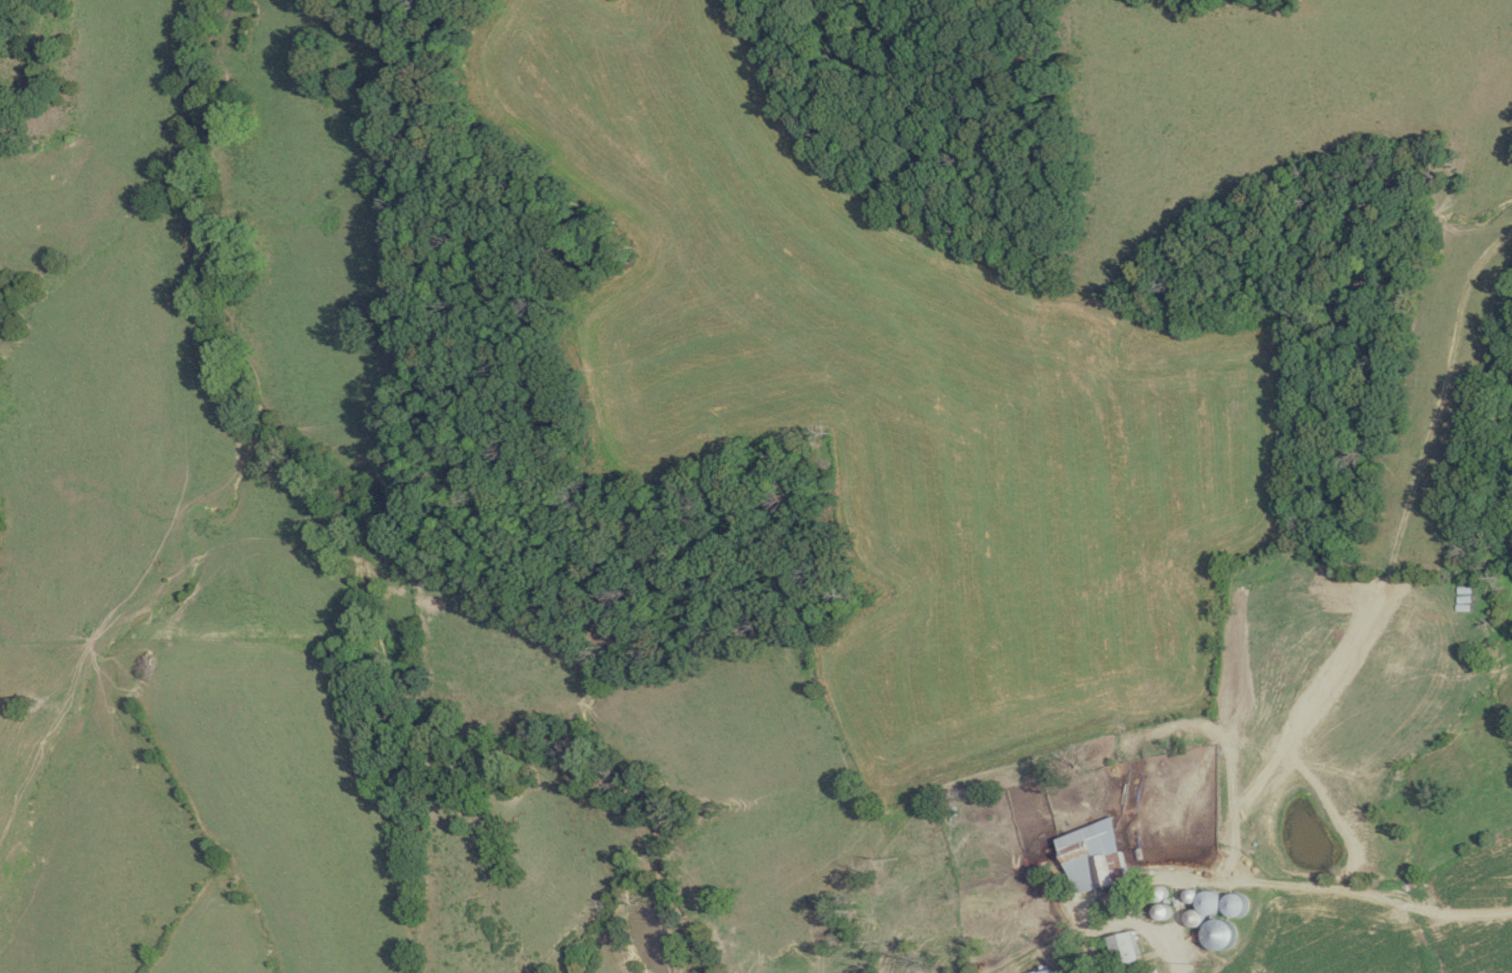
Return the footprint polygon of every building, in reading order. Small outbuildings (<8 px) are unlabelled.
[(1133,879),(1114,818),(1061,835),(1074,877),(1098,869),(1105,888),(1133,879)] [(1113,936),(1120,967),(1144,961),(1136,930),(1113,936)]
